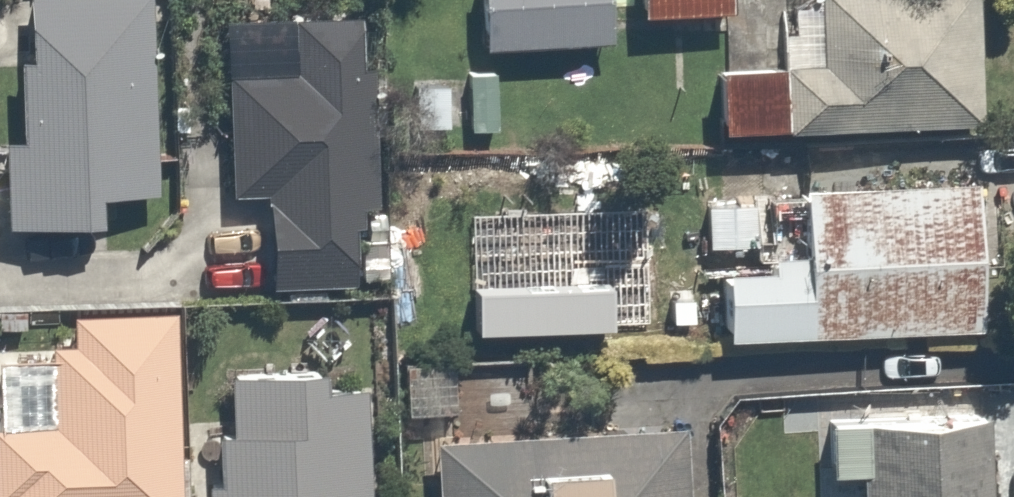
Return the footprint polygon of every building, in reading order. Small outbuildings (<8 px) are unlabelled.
[(132,0),(12,0),(13,43),(4,43),(6,137),(0,137),(0,210),(75,209),(75,184),(136,183),(132,0)] [(210,61),(207,185),(244,186),(242,277),(336,280),(338,222),(347,222),(347,199),(355,200),(357,135),(383,136),(384,92),(359,91),(360,53),(343,53),(344,1),(284,0),(279,0),(277,62),(210,61)] [(467,36),(600,28),(598,0),(465,0),(467,36)] [(617,7),(721,10),(721,0),(617,0),(617,7)] [(697,115),(974,111),(973,0),(797,0),(797,48),(696,49),(697,115)] [(704,247),(704,325),(981,325),(981,174),(781,174),(781,247),(704,247)] [(162,307),(56,310),(57,333),(34,334),(36,414),(0,415),(0,496),(167,496),(162,307)] [(213,372),(206,496),(351,496),(354,445),(338,445),(341,379),(213,372)] [(983,407),(850,408),(850,423),(815,424),(815,468),(844,468),(845,496),(983,496),(983,407)] [(680,409),(423,408),(423,496),(680,496),(680,409)]
